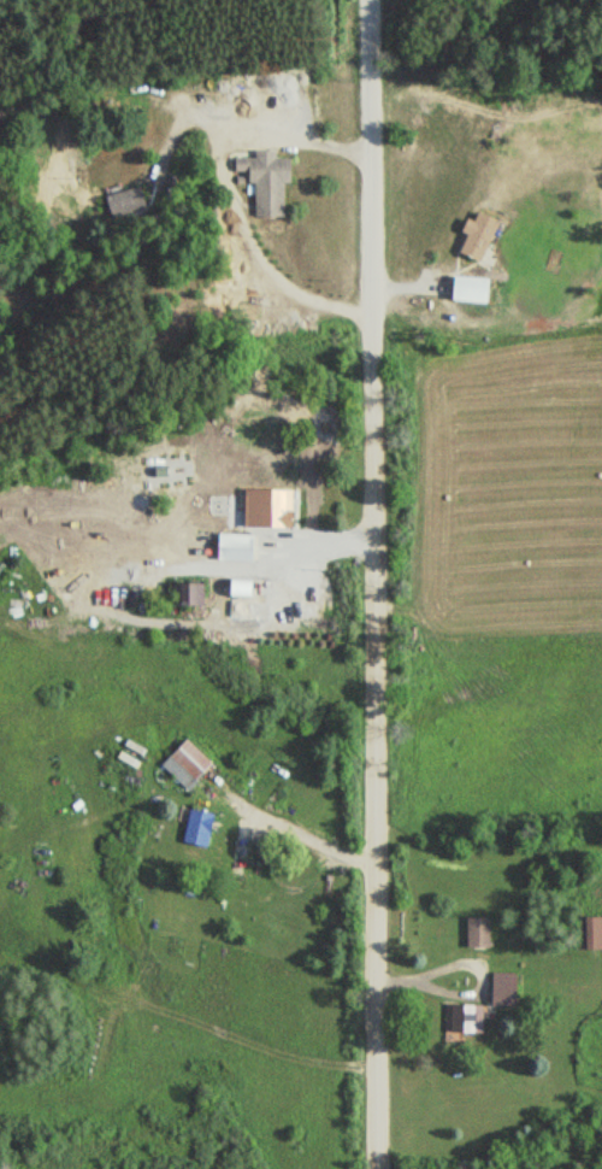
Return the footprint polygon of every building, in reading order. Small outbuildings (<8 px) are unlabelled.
[(287,183),(296,183),(296,157),(280,157),(280,149),(259,149),(259,156),(237,156),(237,179),(258,179),(258,216),(288,216),(287,183)] [(508,219),(479,210),(465,253),(495,263),(508,219)] [(302,509),(294,509),(294,489),(258,489),(258,505),(273,505),(273,527),(302,527),(302,509)] [(260,534),(223,534),(223,561),(260,561),(260,534)] [(206,603),(206,585),(181,585),(181,603),(206,603)] [(192,791),(218,765),(192,739),(166,765),(192,791)] [(220,814),(195,808),(187,842),(212,848),(220,814)] [(594,949),(601,949),(601,917),(584,916),(583,941),(594,941),(594,949)] [(495,917),(471,917),(471,948),(495,948),(495,917)] [(522,1007),(522,973),(496,973),(496,1007),(522,1007)] [(485,1035),(485,1005),(453,1005),(453,1019),(447,1019),(447,1035),(485,1035)]
